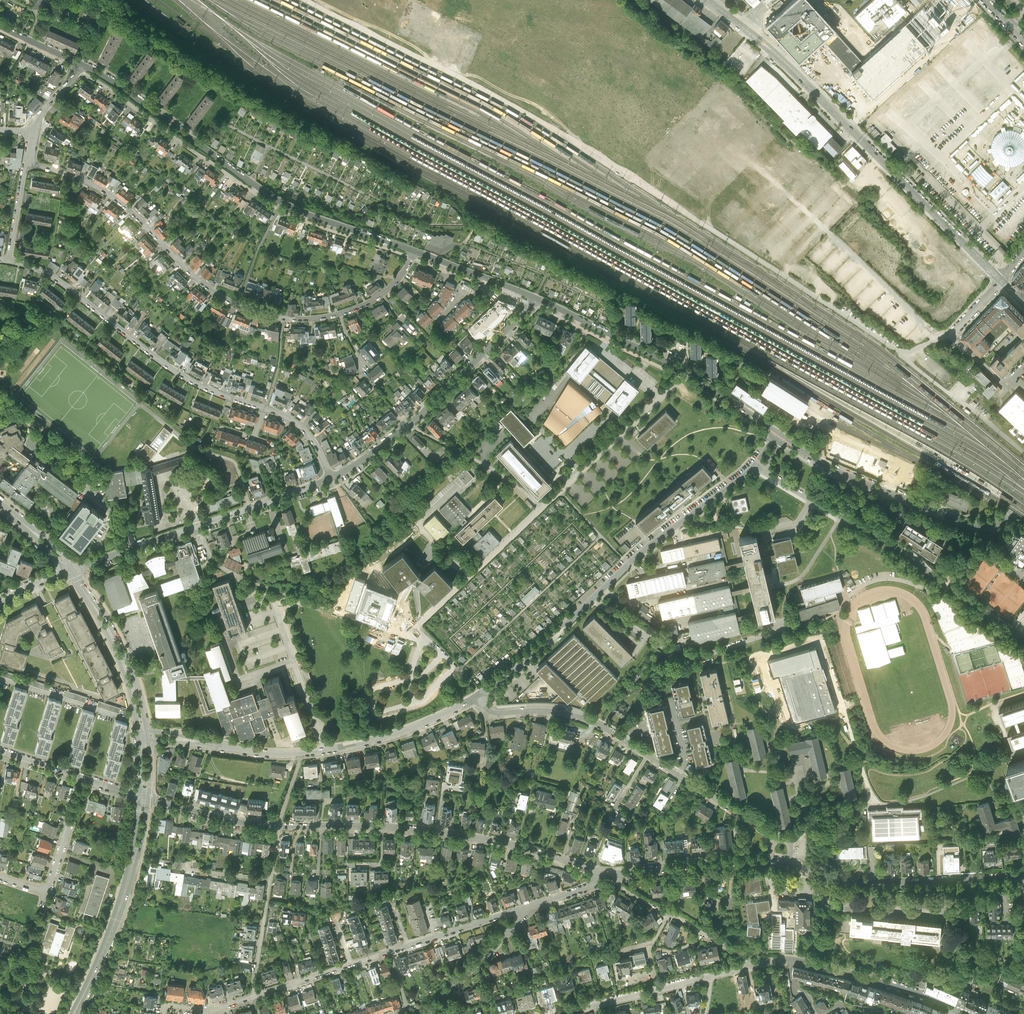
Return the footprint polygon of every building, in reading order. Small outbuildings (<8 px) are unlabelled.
[(33,9),(35,10),(38,10),(40,9),(41,7),(43,7),(47,0),(38,0),(33,9)] [(648,0),(681,24),(691,11),(693,8),(681,0),(648,0)] [(754,8),(761,2),(759,0),(746,0),(754,8)] [(804,0),(797,0),(766,27),(797,62),(822,40),(832,31),(804,0)] [(854,17),(869,33),(882,21),(888,28),(907,12),(896,0),(874,0),(854,17)] [(906,24),(928,48),(950,28),(949,27),(974,7),(967,0),(932,0),(906,24)] [(781,1),(774,7),(776,11),(782,6),(781,5),(783,4),(781,1)] [(695,5),(693,8),(691,11),(698,17),(699,15),(700,14),(702,11),(695,5)] [(699,17),(698,17),(691,11),(681,24),(680,25),(700,39),(702,37),(711,27),(701,19),(699,17)] [(184,26),(177,20),(175,22),(183,28),(184,26)] [(730,28),(721,21),(714,29),(724,36),(730,28)] [(906,24),(862,63),(852,73),(849,75),(872,100),(929,49),(928,48),(906,24)] [(45,39),(60,47),(64,37),(49,30),(45,39)] [(862,63),(832,31),(822,40),(852,73),(862,63)] [(115,32),(107,46),(116,51),(124,36),(115,32)] [(722,41),(719,44),(723,49),(724,50),(727,46),(728,48),(731,44),(734,47),(739,42),(729,33),(722,41)] [(416,40),(427,45),(429,39),(419,34),(416,40)] [(719,44),(722,41),(716,36),(711,42),(708,40),(708,41),(702,37),(700,39),(698,40),(713,51),(716,47),(719,44)] [(79,44),(64,37),(60,47),(75,53),(79,44)] [(15,46),(7,42),(3,51),(7,53),(4,57),(9,59),(15,46)] [(109,65),(116,51),(107,46),(100,60),(105,63),(109,65)] [(18,51),(15,50),(12,57),(17,60),(21,52),(18,50),(18,51)] [(19,62),(27,66),(33,56),(25,52),(19,62)] [(149,52),(139,65),(148,71),(158,58),(149,52)] [(27,66),(36,71),(41,61),(33,56),(27,66)] [(49,65),(41,61),(36,71),(39,72),(39,73),(43,76),(49,65)] [(138,84),(148,71),(139,65),(129,78),(135,82),(138,84)] [(784,120),(801,103),(775,77),(761,66),(757,70),(746,81),(784,120)] [(50,78),(48,82),(56,86),(57,86),(63,75),(54,71),(53,73),(52,73),(49,78),(50,78)] [(178,73),(168,86),(177,93),(187,80),(178,73)] [(45,85),(42,90),(46,92),(51,95),(56,86),(48,82),(46,86),(45,85)] [(78,92),(83,96),(90,86),(85,83),(78,92)] [(95,90),(90,86),(83,96),(90,101),(94,96),(92,95),(95,90)] [(167,106),(177,93),(168,86),(158,99),(163,103),(167,106)] [(40,88),(37,94),(43,97),(46,92),(42,90),(40,88)] [(94,101),(99,105),(104,98),(99,93),(96,98),(94,96),(90,101),(92,103),(94,101)] [(35,96),(26,107),(36,114),(44,104),(35,96)] [(207,96),(197,109),(206,115),(216,102),(207,96)] [(100,112),(103,114),(105,112),(109,106),(107,104),(109,101),(104,98),(99,105),(103,108),(100,112)] [(109,106),(105,112),(109,115),(115,106),(111,103),(109,106)] [(796,135),(800,131),(818,150),(823,145),(831,137),(833,135),(812,115),(801,103),(784,120),(783,122),(796,135)] [(16,109),(14,121),(23,122),(23,118),(25,118),(25,116),(25,113),(24,113),(24,112),(21,110),(22,106),(16,106),(16,109)] [(108,117),(115,122),(123,111),(116,106),(115,106),(109,115),(108,117)] [(196,128),(206,115),(197,109),(187,121),(192,125),(196,128)] [(64,114),(59,122),(68,127),(68,126),(77,132),(84,120),(75,114),(72,119),(64,114)] [(129,126),(134,130),(139,122),(134,118),(132,121),(126,117),(123,122),(124,122),(122,125),(127,128),(129,126)] [(139,122),(134,130),(137,132),(136,134),(140,137),(143,132),(141,131),(145,126),(139,122)] [(288,134),(290,127),(278,123),(275,131),(288,134)] [(54,129),(49,137),(55,141),(61,145),(66,137),(54,129)] [(875,129),(871,133),(877,139),(881,135),(875,129)] [(886,134),(879,140),(892,153),(896,149),(890,142),(892,140),(886,134)] [(153,139),(149,143),(153,146),(154,145),(158,147),(164,140),(158,136),(155,140),(153,139)] [(831,137),(823,145),(834,155),(842,148),(831,137)] [(47,147),(52,149),(53,143),(48,139),(46,138),(45,147),(47,147)] [(219,142),(215,139),(210,146),(215,149),(219,142)] [(158,147),(156,150),(165,157),(169,151),(166,149),(169,145),(164,140),(158,147)] [(257,144),(250,158),(259,162),(264,152),(264,148),(257,144)] [(45,153),(44,158),(50,159),(49,161),(56,163),(58,156),(59,150),(52,149),(47,147),(45,153)] [(17,153),(10,152),(9,169),(17,169),(18,159),(16,159),(16,158),(17,153)] [(177,156),(173,161),(177,164),(179,162),(182,164),(187,158),(182,154),(179,158),(177,156)] [(187,158),(182,164),(186,168),(184,170),(188,173),(191,170),(188,168),(193,162),(187,158)] [(83,164),(70,160),(67,171),(80,175),(82,170),(83,165),(83,164)] [(360,171),(364,164),(359,161),(355,169),(360,171)] [(85,165),(83,165),(82,170),(87,171),(88,170),(90,166),(88,165),(86,163),(85,165)] [(909,163),(902,171),(909,177),(916,171),(909,163)] [(98,169),(94,166),(91,171),(88,176),(93,179),(94,177),(96,179),(94,182),(99,185),(104,177),(99,174),(98,175),(96,174),(98,169)] [(200,166),(195,173),(203,179),(205,177),(208,180),(214,172),(209,169),(207,171),(200,166)] [(107,170),(104,177),(99,185),(105,188),(108,183),(110,180),(108,179),(110,176),(112,173),(107,170)] [(287,171),(283,180),(287,183),(292,174),(287,171)] [(214,172),(208,180),(212,183),(211,184),(215,187),(218,182),(216,181),(219,176),(214,172)] [(110,176),(108,179),(110,180),(108,183),(113,186),(117,189),(121,184),(122,182),(118,180),(110,176)] [(40,191),(41,182),(32,181),(31,185),(31,189),(40,191)] [(49,192),(51,184),(46,183),(41,182),(40,191),(49,192)] [(51,184),(49,192),(58,194),(59,190),(60,186),(51,184)] [(120,191),(116,195),(121,199),(127,192),(123,189),(124,187),(121,184),(117,189),(120,191)] [(227,189),(224,193),(228,196),(229,195),(233,198),(238,190),(233,186),(229,191),(227,189)] [(937,199),(940,196),(931,187),(928,190),(937,199)] [(191,191),(188,188),(184,194),(190,199),(194,194),(191,191)] [(238,190),(233,198),(236,201),(235,202),(239,205),(242,200),(240,199),(243,194),(238,190)] [(82,191),(78,199),(91,207),(97,197),(91,193),(89,195),(82,191)] [(127,192),(121,199),(127,204),(130,199),(132,200),(135,195),(132,193),(130,195),(127,192)] [(423,197),(428,201),(432,196),(428,192),(423,197)] [(26,194),(24,207),(30,208),(32,195),(26,194)] [(325,201),(330,203),(333,197),(328,194),(325,201)] [(97,197),(91,207),(98,211),(102,206),(100,204),(102,200),(97,197)] [(141,216),(148,210),(146,208),(150,204),(144,198),(133,208),(141,216)] [(242,199),(242,200),(239,205),(235,209),(240,212),(244,207),(246,209),(250,204),(247,202),(246,202),(242,199)] [(339,199),(335,205),(340,208),(343,202),(339,199)] [(262,208),(252,201),(250,204),(246,209),(244,212),(250,216),(251,214),(254,216),(256,213),(258,215),(262,208)] [(111,215),(117,208),(112,204),(109,208),(106,207),(103,211),(106,214),(108,212),(111,215)] [(104,207),(102,206),(98,211),(91,207),(89,209),(99,215),(104,207)] [(123,212),(117,208),(111,215),(115,218),(113,219),(116,222),(118,223),(119,222),(120,220),(118,218),(123,212)] [(150,213),(148,210),(141,216),(145,220),(150,216),(151,218),(155,215),(159,211),(156,208),(150,213)] [(262,208),(258,215),(260,216),(258,219),(266,224),(273,214),(262,208)] [(158,217),(154,221),(153,221),(157,225),(161,221),(165,216),(162,213),(158,217)] [(33,215),(27,214),(25,222),(38,224),(39,216),(33,215)] [(39,216),(38,224),(52,227),(53,218),(46,217),(39,216)] [(290,222),(280,218),(279,219),(277,226),(275,231),(281,234),(283,228),(287,230),(290,222)] [(126,233),(128,231),(134,225),(129,220),(121,228),(126,233)] [(158,226),(154,230),(158,234),(165,228),(162,225),(164,223),(161,221),(157,225),(158,226)] [(296,237),(297,234),(300,226),(297,225),(290,222),(287,230),(286,233),(289,234),(292,235),(296,237)] [(139,231),(134,225),(128,231),(133,236),(139,231)] [(21,226),(18,242),(24,243),(27,227),(21,226)] [(165,228),(158,234),(163,239),(168,235),(169,237),(173,233),(170,230),(169,232),(165,228)] [(313,244),(317,232),(309,230),(308,233),(307,237),(305,242),(313,244)] [(324,235),(317,232),(313,244),(316,245),(318,243),(327,247),(329,241),(326,240),(326,239),(323,238),(324,235)] [(437,237),(433,236),(430,243),(435,245),(439,247),(451,244),(453,238),(445,235),(445,236),(441,235),(441,237),(437,235),(437,237)] [(138,243),(143,248),(150,242),(145,236),(138,243)] [(175,243),(171,247),(177,253),(184,246),(181,243),(183,241),(180,238),(175,243)] [(336,239),(333,245),(341,247),(343,241),(336,239)] [(156,248),(150,242),(143,248),(146,250),(144,252),(147,256),(153,251),(156,248)] [(186,248),(184,246),(177,253),(183,258),(186,254),(188,256),(195,249),(190,243),(186,248)] [(29,256),(30,247),(20,245),(20,250),(19,254),(29,256)] [(341,255),(343,248),(341,247),(333,245),(332,250),(336,252),(335,253),(341,255)] [(38,257),(39,248),(36,248),(30,247),(29,256),(38,257)] [(39,248),(38,257),(48,259),(48,254),(49,250),(39,248)] [(153,251),(147,256),(147,257),(149,259),(152,256),(155,254),(153,251)] [(156,259),(154,261),(157,264),(158,263),(160,266),(167,260),(162,254),(156,259)] [(376,254),(374,262),(387,266),(389,260),(383,258),(380,257),(380,255),(376,254)] [(191,263),(189,266),(197,272),(200,268),(205,261),(197,255),(195,257),(190,263),(191,263)] [(167,260),(160,266),(163,269),(160,272),(162,274),(167,270),(172,266),(167,260)] [(50,261),(47,266),(57,272),(60,269),(61,267),(50,261)] [(70,279),(77,270),(80,265),(73,261),(70,265),(66,263),(64,265),(63,264),(61,267),(60,269),(64,271),(65,272),(64,274),(70,279)] [(547,270),(549,267),(546,266),(547,264),(542,261),(540,267),(547,270)] [(387,266),(374,262),(373,263),(375,264),(373,270),(379,272),(384,274),(387,266)] [(476,262),(475,269),(485,270),(486,264),(476,262)] [(504,265),(498,263),(495,270),(500,273),(504,265)] [(509,265),(506,272),(511,274),(514,267),(509,265)] [(206,268),(201,275),(208,281),(216,269),(213,267),(209,271),(206,268)] [(1018,288),(1023,282),(1023,271),(1020,268),(1018,271),(1013,278),(1013,280),(1013,283),(1018,288)] [(79,283),(83,278),(80,275),(82,273),(77,270),(70,279),(76,283),(77,282),(78,282),(79,283)] [(416,271),(412,281),(431,289),(435,278),(432,277),(433,276),(426,273),(419,270),(418,272),(416,271)] [(170,278),(169,278),(174,283),(175,282),(177,284),(183,278),(178,272),(175,275),(174,274),(170,278)] [(228,288),(230,279),(232,276),(222,273),(220,278),(225,279),(223,286),(228,288)] [(233,281),(230,279),(228,288),(238,292),(243,279),(235,276),(233,281)] [(31,279),(25,278),(22,288),(27,290),(31,279)] [(83,278),(79,283),(84,287),(88,281),(83,278)] [(189,283),(183,278),(177,284),(180,287),(180,288),(182,290),(189,283)] [(34,292),(37,281),(31,279),(27,290),(34,292)] [(92,291),(90,294),(96,299),(100,293),(98,291),(102,286),(96,281),(90,289),(91,290),(91,291),(92,291)] [(444,284),(439,296),(440,296),(439,299),(447,304),(449,300),(451,301),(455,290),(454,289),(455,286),(447,282),(445,285),(444,284)] [(248,283),(244,294),(254,297),(258,287),(248,283)] [(365,290),(372,298),(383,290),(378,284),(373,288),(371,286),(365,290)] [(344,295),(342,296),(345,303),(356,299),(354,293),(353,294),(350,286),(342,289),(344,295)] [(12,288),(4,287),(3,296),(16,298),(17,289),(12,288)] [(45,287),(39,293),(51,302),(56,296),(50,291),(45,287)] [(404,288),(397,295),(406,304),(413,297),(408,292),(407,291),(404,288)] [(413,288),(408,292),(413,297),(418,293),(413,288)] [(191,292),(186,297),(190,301),(193,298),(196,300),(201,294),(196,289),(193,293),(191,292)] [(265,289),(261,299),(272,303),(274,296),(271,295),(272,291),(265,289)] [(105,297),(100,293),(96,299),(102,304),(107,308),(110,304),(115,298),(115,297),(109,291),(105,297)] [(201,294),(196,300),(199,303),(195,308),(199,311),(203,306),(202,306),(208,299),(201,294)] [(278,297),(274,296),(272,303),(279,306),(282,295),(279,294),(278,297)] [(331,300),(339,297),(338,294),(328,298),(330,304),(333,304),(331,300)] [(56,296),(51,302),(60,310),(65,303),(61,299),(56,296)] [(339,297),(331,300),(333,304),(334,307),(345,303),(342,296),(339,297)] [(310,297),(303,298),(304,304),(304,311),(316,310),(315,301),(310,302),(310,297)] [(393,297),(388,301),(392,306),(398,303),(393,297)] [(1023,320),(1023,317),(1022,315),(1017,310),(1011,304),(1009,302),(1009,301),(1005,297),(1002,297),(1000,297),(997,299),(998,300),(993,305),(988,310),(982,315),(983,315),(976,322),(976,323),(962,337),(967,343),(968,342),(981,355),(986,350),(991,345),(982,336),(993,325),(1002,315),(1015,328),(1016,328),(1023,320)] [(322,301),(315,301),(316,310),(327,309),(327,305),(326,298),(322,298),(322,301)] [(436,299),(428,308),(429,309),(435,316),(436,316),(445,308),(444,307),(447,304),(439,299),(437,301),(436,299)] [(119,311),(116,315),(123,320),(127,315),(129,312),(131,309),(129,308),(127,309),(125,307),(126,306),(119,301),(114,307),(117,310),(119,311)] [(456,310),(457,311),(464,319),(473,311),(472,310),(475,307),(468,301),(466,303),(464,302),(456,310)] [(499,301),(469,330),(479,340),(496,324),(494,323),(496,321),(497,322),(513,307),(499,301)] [(131,309),(129,312),(131,313),(132,312),(134,310),(139,305),(136,302),(131,309)] [(624,303),(625,323),(635,322),(635,313),(634,303),(624,303)] [(213,312),(217,315),(221,308),(214,304),(209,313),(212,315),(213,312)] [(289,306),(288,317),(299,317),(299,310),(297,310),(297,307),(289,306)] [(379,307),(372,312),(377,320),(384,315),(385,317),(389,315),(383,306),(380,308),(379,307)] [(228,312),(221,308),(217,315),(220,316),(217,322),(223,325),(227,319),(227,318),(225,317),(228,312)] [(420,318),(418,320),(425,328),(434,319),(432,318),(435,316),(429,309),(424,314),(422,312),(418,316),(420,318)] [(464,319),(457,311),(452,316),(459,324),(464,319)] [(75,325),(80,318),(73,312),(70,316),(68,319),(75,325)] [(133,319),(127,315),(123,320),(128,324),(133,328),(138,322),(138,319),(135,316),(133,319)] [(234,323),(240,325),(243,318),(236,315),(234,323)] [(442,324),(440,326),(448,334),(459,324),(452,316),(450,315),(442,323),(442,324)] [(539,317),(534,327),(550,334),(553,330),(555,325),(546,320),(539,317)] [(82,330),(88,324),(84,321),(80,318),(75,325),(82,330)] [(251,321),(243,318),(240,325),(245,327),(244,329),(247,331),(251,321)] [(227,319),(223,325),(223,327),(228,329),(232,321),(227,319)] [(348,327),(351,335),(361,331),(357,319),(348,322),(350,326),(348,327)] [(1016,328),(1020,333),(1023,336),(1001,359),(998,356),(991,363),(1002,375),(1006,371),(1009,368),(1008,366),(1023,351),(1023,320),(1016,328)] [(408,321),(402,326),(411,334),(418,332),(409,322),(408,321)] [(412,321),(409,322),(418,332),(420,330),(412,321)] [(640,332),(640,341),(651,341),(650,321),(640,322),(640,332)] [(141,335),(148,340),(153,334),(151,333),(152,330),(147,326),(148,325),(144,322),(137,332),(141,335)] [(265,335),(265,332),(267,325),(259,323),(257,333),(265,335)] [(392,328),(394,331),(395,333),(399,329),(401,327),(397,323),(392,328)] [(88,324),(82,330),(90,336),(93,333),(95,330),(88,324)] [(280,327),(267,325),(265,332),(270,333),(269,340),(271,340),(271,341),(279,342),(280,327)] [(335,325),(327,326),(328,335),(332,334),(333,338),(337,337),(335,325)] [(324,336),(328,335),(327,326),(319,328),(321,338),(324,338),(324,336)] [(287,339),(297,339),(298,328),(291,328),(291,332),(289,332),(287,332),(287,335),(287,339)] [(305,328),(298,328),(297,339),(307,340),(307,337),(308,337),(308,333),(305,333),(305,328)] [(394,331),(383,342),(390,350),(398,342),(402,346),(409,339),(399,329),(395,333),(394,331)] [(564,330),(558,342),(562,343),(561,344),(558,351),(563,353),(566,347),(566,346),(568,342),(569,342),(571,338),(570,337),(572,334),(568,332),(568,331),(567,330),(566,330),(566,329),(565,330),(564,330)] [(523,332),(517,338),(517,339),(522,344),(525,347),(531,341),(523,332)] [(158,338),(153,334),(148,340),(154,345),(155,346),(156,348),(159,348),(159,349),(162,347),(167,339),(168,338),(162,333),(158,338)] [(104,337),(98,344),(109,353),(115,347),(109,341),(104,337)] [(467,338),(460,345),(461,346),(466,351),(467,352),(472,347),(474,345),(467,338)] [(690,339),(691,358),(701,358),(701,348),(700,338),(690,339)] [(515,341),(512,343),(514,345),(518,349),(520,346),(515,341)] [(175,361),(179,355),(182,351),(170,343),(165,349),(171,353),(172,354),(170,357),(175,361)] [(369,343),(361,350),(364,354),(361,356),(363,359),(375,349),(372,345),(371,346),(369,343)] [(507,349),(518,360),(519,359),(520,360),(521,359),(522,360),(526,356),(520,350),(519,351),(518,349),(514,345),(513,346),(512,347),(510,345),(507,349)] [(573,376),(580,381),(597,395),(602,400),(605,402),(607,404),(619,413),(623,408),(639,388),(633,384),(632,383),(625,377),(623,375),(615,369),(599,357),(597,355),(590,350),(588,347),(585,345),(574,360),(573,361),(565,370),(571,374),(573,376)] [(115,347),(109,353),(119,361),(124,354),(119,350),(115,347)] [(377,353),(378,352),(375,349),(363,359),(365,361),(368,359),(371,363),(379,356),(377,353)] [(456,349),(450,355),(457,362),(459,360),(463,356),(462,355),(457,350),(456,349)] [(518,360),(507,349),(503,352),(501,354),(503,356),(508,362),(509,361),(513,366),(518,360)] [(503,356),(501,354),(499,356),(506,364),(508,362),(503,356)] [(179,355),(175,361),(183,366),(185,367),(188,362),(190,363),(192,360),(189,358),(188,358),(186,357),(185,358),(179,355)] [(706,366),(706,376),(717,376),(716,356),(706,357),(706,366)] [(442,364),(439,366),(446,373),(452,367),(450,365),(449,364),(450,363),(445,358),(441,363),(442,364)] [(497,358),(493,362),(499,369),(501,371),(505,367),(501,362),(497,358)] [(134,374),(139,367),(131,361),(129,365),(126,368),(134,374)] [(353,361),(345,364),(348,375),(357,372),(353,361)] [(191,371),(190,374),(195,377),(200,368),(194,365),(191,371)] [(200,368),(195,377),(201,380),(203,376),(207,367),(201,365),(200,368)] [(379,366),(368,375),(372,379),(373,381),(379,377),(381,379),(386,374),(379,366)] [(438,369),(434,372),(435,373),(434,374),(435,375),(436,375),(436,374),(440,378),(446,373),(439,366),(437,368),(438,369)] [(141,379),(146,372),(143,370),(139,367),(134,374),(141,379)] [(488,367),(483,371),(496,385),(501,380),(499,378),(495,374),(488,367)] [(434,374),(429,368),(427,370),(433,377),(435,375),(434,374)] [(997,385),(981,369),(975,375),(987,386),(983,389),(990,396),(990,395),(995,389),(994,389),(998,385),(997,385)] [(146,372),(141,379),(148,385),(151,382),(154,378),(146,372)] [(567,375),(564,372),(552,388),(555,390),(567,375)] [(225,380),(229,381),(231,376),(224,373),(222,378),(219,377),(215,386),(221,388),(221,387),(222,387),(223,387),(225,380)] [(210,384),(215,386),(219,377),(214,375),(212,378),(210,384)] [(428,379),(423,383),(429,389),(435,383),(432,379),(429,376),(427,378),(428,379)] [(475,379),(472,382),(481,391),(487,385),(478,376),(478,377),(478,376),(477,376),(476,378),(475,379),(476,379),(475,379)] [(580,381),(573,376),(569,380),(555,404),(549,413),(543,423),(556,434),(558,435),(565,444),(584,426),(596,414),(602,408),(606,405),(607,404),(605,402),(602,400),(597,395),(580,381)] [(247,385),(251,386),(253,380),(246,377),(244,384),(240,382),(237,391),(243,393),(244,390),(245,391),(247,385)] [(529,381),(526,377),(523,380),(528,385),(532,382),(531,381),(530,380),(529,381)] [(757,395),(756,397),(736,383),(731,391),(745,401),(747,402),(762,414),(766,408),(768,405),(767,405),(771,399),(799,416),(806,406),(808,403),(769,378),(761,392),(764,394),(761,398),(757,395)] [(231,390),(237,391),(240,382),(234,380),(233,383),(231,390)] [(364,381),(355,389),(359,394),(368,386),(364,381)] [(163,383),(159,390),(170,397),(175,390),(169,387),(163,383)] [(368,386),(359,394),(363,398),(372,390),(368,386)] [(459,394),(468,403),(476,395),(468,386),(465,389),(459,394)] [(254,394),(253,397),(259,399),(262,390),(255,387),(253,393),(254,394)] [(418,387),(413,392),(419,399),(424,393),(421,390),(418,387)] [(273,403),(279,406),(284,392),(275,389),(273,395),(276,396),(274,400),(273,403)] [(175,390),(170,397),(182,404),(186,397),(180,393),(175,390)] [(262,390),(259,399),(264,401),(267,391),(266,391),(262,390)] [(394,393),(399,400),(408,409),(414,403),(412,399),(408,396),(405,399),(404,397),(407,395),(403,390),(400,393),(397,390),(394,393)] [(1016,391),(999,410),(1014,425),(1009,429),(1023,443),(1023,442),(1023,399),(1016,391)] [(284,392),(279,406),(284,408),(286,404),(287,404),(288,405),(292,395),(285,392),(284,392)] [(456,397),(453,401),(461,409),(468,403),(459,394),(456,397)] [(340,400),(344,406),(350,403),(346,397),(340,400)] [(193,408),(202,412),(205,404),(197,400),(194,406),(193,408)] [(399,404),(395,408),(399,412),(401,414),(408,409),(399,400),(397,402),(399,404)] [(202,412),(210,416),(214,408),(210,406),(205,404),(202,412)] [(297,416),(303,408),(297,404),(293,410),(292,412),(297,416)] [(305,404),(303,408),(297,416),(302,419),(305,415),(306,416),(307,417),(314,407),(309,404),(308,406),(305,404)] [(234,419),(238,407),(236,406),(235,408),(234,408),(231,407),(231,409),(229,415),(228,417),(234,419)] [(240,408),(238,407),(234,419),(241,421),(244,411),(240,410),(240,408)] [(442,412),(450,420),(455,416),(455,415),(448,409),(446,407),(442,412)] [(222,412),(214,408),(210,416),(219,419),(220,416),(222,412)] [(461,409),(455,415),(455,416),(459,420),(465,414),(461,409)] [(247,412),(244,411),(241,421),(247,423),(250,411),(248,410),(248,412),(247,412)] [(524,446),(535,436),(511,410),(499,420),(521,443),(524,446)] [(676,422),(666,410),(645,430),(637,438),(647,449),(676,422)] [(253,412),(250,411),(247,423),(253,425),(254,423),(256,416),(256,415),(253,414),(252,414),(253,412)] [(387,420),(389,424),(392,422),(395,419),(396,418),(394,415),(391,411),(384,417),(387,420)] [(442,412),(437,416),(440,419),(445,425),(450,420),(442,412)] [(311,423),(308,425),(312,429),(319,424),(318,422),(322,418),(318,414),(312,419),(313,421),(311,423)] [(384,417),(376,423),(379,427),(382,430),(384,429),(387,426),(389,424),(387,420),(384,417)] [(22,437),(22,435),(22,434),(21,433),(20,431),(18,431),(17,428),(18,426),(16,426),(16,424),(14,423),(13,422),(12,422),(12,421),(13,419),(11,419),(11,418),(3,421),(0,426),(0,462),(3,458),(2,458),(7,451),(25,465),(12,482),(3,475),(0,479),(0,483),(11,492),(12,492),(15,495),(28,505),(34,499),(25,492),(36,477),(51,489),(69,503),(67,505),(75,511),(58,533),(79,549),(84,542),(87,544),(101,527),(98,525),(101,521),(103,518),(96,512),(97,511),(91,506),(90,508),(82,502),(74,496),(78,491),(47,468),(45,470),(42,467),(44,464),(40,461),(36,458),(34,461),(18,448),(20,445),(19,443),(23,441),(23,439),(22,439),(21,437),(22,437)] [(267,420),(265,429),(271,430),(274,420),(271,419),(268,418),(267,420)] [(277,421),(274,420),(271,430),(277,432),(280,423),(280,421),(277,421)] [(431,422),(427,426),(434,432),(435,432),(439,436),(443,431),(432,420),(431,422)] [(319,424),(312,429),(317,435),(320,432),(321,432),(322,432),(323,431),(323,430),(324,428),(328,425),(326,422),(321,426),(319,424)] [(503,427),(498,422),(491,429),(495,434),(499,431),(500,430),(503,427)] [(144,445),(139,451),(143,455),(150,460),(158,451),(157,451),(160,448),(159,447),(158,446),(159,445),(160,446),(161,446),(164,442),(168,437),(167,437),(166,436),(167,435),(168,435),(169,436),(172,432),(164,426),(149,445),(148,443),(146,442),(144,445)] [(364,428),(372,438),(376,435),(376,436),(378,434),(378,433),(376,431),(372,427),(370,429),(369,428),(367,429),(365,427),(364,428)] [(283,436),(288,441),(296,432),(294,431),(291,428),(283,436)] [(364,434),(362,436),(369,443),(372,440),(373,439),(372,438),(364,428),(363,429),(365,431),(363,433),(364,434)] [(224,441),(228,442),(232,432),(228,431),(223,430),(223,431),(220,439),(224,440),(224,441)] [(232,432),(228,442),(233,444),(234,443),(239,445),(239,444),(241,438),(242,435),(236,434),(232,432)] [(296,432),(288,441),(293,446),(301,437),(298,435),(296,432)] [(353,434),(349,437),(353,441),(354,442),(350,445),(353,447),(356,451),(357,451),(363,446),(354,436),(353,434)] [(363,446),(364,447),(365,446),(369,443),(362,436),(360,437),(359,436),(358,437),(356,435),(354,436),(363,446)] [(413,438),(412,438),(421,447),(422,448),(426,445),(424,444),(424,443),(416,435),(415,435),(414,435),(413,436),(412,437),(413,438)] [(249,438),(248,441),(246,446),(246,447),(250,448),(250,450),(255,451),(258,441),(254,439),(249,438)] [(338,464),(341,463),(335,452),(333,453),(326,440),(321,442),(323,447),(327,454),(332,467),(338,464)] [(517,447),(513,443),(510,440),(496,454),(500,457),(500,458),(502,459),(506,464),(537,497),(551,484),(549,481),(527,458),(517,447)] [(258,441),(255,451),(259,453),(260,451),(264,453),(267,444),(262,442),(258,441)] [(888,464),(835,441),(828,456),(881,479),(888,464)] [(303,449),(299,450),(299,451),(303,462),(312,459),(313,459),(311,454),(309,447),(303,449)] [(335,451),(335,452),(341,463),(342,462),(347,460),(343,452),(341,448),(340,448),(335,451)] [(449,449),(434,462),(439,467),(453,454),(449,449)] [(389,457),(385,462),(394,471),(395,471),(398,475),(402,472),(402,471),(399,467),(403,463),(393,453),(389,457)] [(273,455),(258,460),(260,466),(266,463),(268,471),(275,468),(273,463),(272,460),(275,459),(274,457),(273,455)] [(151,468),(142,469),(144,482),(147,505),(142,505),(143,510),(144,510),(146,523),(160,521),(153,474),(187,464),(184,456),(150,466),(151,468)] [(464,462),(459,457),(442,473),(450,482),(457,476),(466,485),(474,477),(465,468),(467,466),(466,465),(463,462),(464,462)] [(260,466),(258,460),(249,458),(254,470),(257,469),(258,473),(262,472),(260,466)] [(403,463),(399,467),(402,471),(402,472),(407,468),(408,469),(411,466),(405,460),(403,463)] [(230,463),(222,466),(229,485),(236,483),(230,463)] [(304,466),(299,468),(302,476),(302,478),(305,477),(306,478),(318,474),(317,473),(314,463),(313,463),(304,466)] [(658,501),(636,520),(645,532),(662,518),(668,513),(669,512),(673,509),(675,510),(677,509),(679,507),(677,505),(688,496),(691,493),(704,482),(708,486),(717,478),(718,477),(714,474),(712,476),(707,470),(702,464),(680,482),(679,483),(674,487),(658,501)] [(141,466),(123,469),(123,470),(125,485),(130,484),(144,482),(142,469),(141,466)] [(378,466),(371,473),(376,478),(380,482),(387,476),(378,466)] [(125,485),(123,470),(104,473),(108,499),(127,496),(125,485)] [(289,474),(285,476),(288,484),(294,482),(297,481),(295,477),(294,472),(289,474)] [(254,496),(255,495),(260,494),(265,492),(261,480),(260,481),(258,475),(249,478),(251,484),(250,484),(254,496)] [(353,487),(349,490),(351,493),(350,494),(353,496),(354,495),(357,498),(359,496),(364,502),(369,498),(356,484),(353,487)] [(382,484),(377,488),(381,493),(386,488),(382,484)] [(203,505),(206,512),(223,506),(241,500),(238,492),(221,498),(221,499),(203,505)] [(1001,496),(1000,497),(1001,498),(1010,504),(1012,501),(1003,495),(1002,494),(1001,496)] [(484,557),(491,550),(500,542),(489,530),(482,537),(481,535),(477,531),(476,530),(493,514),(503,505),(495,496),(486,504),(468,521),(464,517),(471,511),(459,498),(455,495),(439,510),(455,526),(456,525),(460,522),(463,526),(459,530),(455,534),(463,543),(472,535),(477,541),(473,545),(484,557)] [(331,508),(340,534),(342,533),(340,524),(341,524),(342,524),(342,523),(344,522),(337,500),(335,496),(327,498),(329,502),(323,504),(323,502),(317,504),(310,506),(312,511),(313,515),(325,511),(325,510),(331,508)] [(970,505),(949,496),(944,506),(966,515),(970,505)] [(745,497),(731,500),(733,508),(734,515),(749,511),(745,497)] [(526,501),(524,503),(530,509),(532,507),(526,501)] [(558,511),(552,506),(549,508),(555,514),(558,511)] [(287,524),(288,524),(294,521),(295,521),(291,512),(290,509),(282,511),(284,515),(284,516),(284,517),(287,524)] [(438,541),(449,530),(438,518),(434,514),(423,525),(438,541)] [(294,521),(288,524),(288,525),(294,543),(296,547),(297,550),(298,554),(289,557),(292,566),(301,562),(302,565),(304,572),(311,570),(308,560),(345,547),(342,539),(304,551),(294,521)] [(897,540),(934,563),(943,548),(907,525),(897,540)] [(277,542),(273,531),(274,531),(273,527),(269,528),(269,529),(255,534),(254,529),(252,530),(250,530),(252,535),(243,538),(246,547),(248,552),(250,559),(259,557),(260,559),(263,559),(265,558),(264,555),(283,548),(282,547),(281,541),(280,541),(277,542)] [(226,531),(218,533),(219,538),(217,539),(218,542),(220,541),(222,545),(222,546),(227,544),(230,543),(228,538),(228,537),(226,531)] [(594,533),(592,531),(588,535),(593,540),(596,536),(593,533),(594,533)] [(1019,537),(1010,551),(1017,555),(1023,559),(1023,534),(1022,533),(1020,535),(1017,532),(1015,531),(1014,531),(1013,532),(1013,533),(1014,534),(1015,534),(1019,537)] [(756,534),(739,538),(744,561),(724,566),(725,569),(745,565),(750,586),(731,591),(731,595),(751,590),(756,611),(736,616),(737,620),(757,615),(758,619),(766,617),(774,615),(769,593),(763,564),(777,561),(780,574),(798,570),(795,556),(791,557),(791,554),(790,551),(794,550),(790,537),(772,541),(775,554),(761,557),(756,538),(756,534)] [(685,558),(721,549),(719,541),(718,538),(684,545),(677,547),(660,551),(663,563),(685,558)] [(176,560),(165,563),(165,567),(176,563),(181,576),(150,587),(151,591),(157,588),(157,589),(159,597),(160,597),(167,594),(187,587),(189,587),(191,586),(198,583),(201,582),(201,583),(202,583),(199,574),(198,570),(195,564),(199,562),(199,563),(200,563),(199,561),(196,552),(195,551),(196,551),(197,550),(196,547),(195,543),(194,543),(193,543),(192,542),(191,540),(186,542),(186,543),(180,545),(180,544),(175,546),(179,556),(180,558),(178,559),(176,560)] [(214,540),(208,542),(210,549),(216,547),(214,540)] [(625,543),(621,546),(626,551),(629,548),(625,543)] [(0,558),(0,569),(12,573),(15,565),(18,566),(16,571),(27,575),(32,564),(20,559),(19,562),(17,561),(21,549),(11,545),(7,557),(10,558),(9,560),(8,561),(0,558)] [(231,557),(228,556),(225,564),(226,564),(239,571),(243,563),(240,562),(241,560),(239,553),(242,552),(241,549),(240,549),(240,546),(239,546),(235,548),(235,547),(234,547),(232,548),(233,548),(229,550),(230,552),(231,556),(231,557)] [(435,564),(429,570),(425,568),(421,566),(417,563),(411,560),(404,551),(383,567),(399,588),(407,581),(408,583),(409,583),(413,585),(418,588),(419,588),(420,585),(434,600),(452,583),(435,564)] [(145,560),(151,568),(138,573),(137,572),(136,568),(134,569),(132,569),(133,573),(134,574),(123,578),(121,571),(105,576),(102,578),(105,586),(110,601),(112,608),(116,607),(118,613),(135,609),(141,607),(144,606),(145,606),(146,610),(147,613),(158,646),(160,651),(164,663),(162,663),(163,666),(162,666),(162,669),(162,670),(162,678),(162,679),(162,680),(167,679),(176,679),(190,679),(194,679),(196,684),(203,703),(200,704),(203,715),(217,710),(224,731),(225,735),(235,732),(234,728),(235,728),(236,728),(240,740),(242,740),(244,740),(247,740),(249,739),(251,738),(253,737),(255,735),(256,735),(257,734),(259,740),(261,739),(269,736),(271,736),(269,732),(268,728),(267,725),(264,718),(266,718),(266,717),(266,718),(267,718),(269,717),(268,717),(270,716),(270,717),(271,717),(272,716),(272,715),(274,715),(275,714),(276,714),(277,714),(281,712),(284,711),(292,736),(300,734),(307,731),(298,706),(294,695),(287,697),(287,698),(286,698),(285,695),(284,693),(284,691),(279,677),(265,682),(267,689),(270,696),(267,697),(261,699),(257,700),(256,700),(253,691),(231,699),(227,687),(226,685),(223,677),(224,677),(225,676),(225,678),(231,676),(220,642),(218,642),(213,644),(214,645),(213,646),(212,646),(206,648),(213,668),(211,668),(211,666),(204,668),(207,674),(205,675),(195,675),(190,675),(187,675),(186,671),(188,670),(183,658),(182,659),(181,659),(181,658),(160,597),(159,597),(157,589),(157,588),(151,591),(150,587),(143,575),(153,571),(155,576),(167,571),(165,567),(165,563),(165,555),(165,553),(163,553),(162,553),(159,554),(157,554),(155,555),(152,556),(150,557),(148,558),(145,560)] [(613,554),(609,557),(614,562),(617,558),(613,554)] [(688,573),(691,583),(726,575),(725,569),(724,566),(724,564),(723,560),(703,565),(687,569),(688,573)] [(610,566),(605,561),(601,565),(606,570),(610,566)] [(565,566),(561,562),(557,565),(561,570),(565,566)] [(683,585),(680,571),(644,579),(633,581),(631,582),(627,583),(630,597),(651,592),(683,585)] [(854,582),(847,571),(843,574),(851,587),(855,584),(854,582)] [(485,579),(481,574),(477,578),(482,583),(485,579)] [(803,598),(804,601),(835,591),(843,589),(839,576),(800,588),(803,598)] [(591,577),(590,578),(589,577),(584,581),(585,583),(586,582),(590,586),(595,581),(591,577)] [(247,629),(238,604),(230,582),(229,579),(213,584),(220,605),(221,607),(221,608),(222,609),(228,626),(231,635),(237,633),(241,631),(247,629)] [(477,588),(471,581),(468,584),(474,591),(477,588)] [(535,585),(521,598),(526,604),(540,591),(535,585)] [(585,590),(580,585),(577,588),(582,593),(585,590)] [(695,594),(658,602),(659,606),(662,620),(733,603),(731,595),(731,591),(730,589),(729,586),(695,594)] [(840,607),(835,591),(804,601),(805,602),(797,605),(801,619),(815,615),(819,614),(825,612),(831,610),(838,608),(840,607)] [(72,632),(87,624),(80,609),(76,611),(75,609),(76,608),(68,592),(53,600),(61,616),(66,613),(66,614),(67,616),(65,617),(72,632)] [(569,606),(563,600),(561,602),(566,608),(569,606)] [(21,612),(5,621),(19,633),(31,627),(29,623),(31,622),(37,619),(39,623),(46,619),(43,611),(41,612),(36,602),(35,602),(20,610),(21,612)] [(450,615),(453,612),(447,605),(444,608),(450,615)] [(733,605),(723,607),(725,614),(728,613),(728,612),(734,611),(733,605)] [(735,612),(688,623),(692,642),(693,644),(740,633),(739,625),(737,620),(736,616),(735,612)] [(553,621),(547,615),(544,618),(550,624),(553,621)] [(611,632),(594,615),(583,625),(621,666),(632,655),(620,642),(618,639),(617,638),(611,632)] [(508,621),(503,616),(500,619),(505,624),(508,621)] [(28,653),(13,648),(14,647),(14,645),(15,645),(19,633),(5,621),(0,636),(0,641),(4,642),(3,643),(3,645),(0,653),(0,662),(23,669),(28,653)] [(87,624),(72,632),(80,647),(85,644),(85,646),(86,647),(81,649),(89,664),(104,656),(96,641),(95,642),(94,641),(93,640),(95,639),(87,624)] [(500,629),(495,624),(492,627),(497,632),(500,629)] [(678,635),(676,626),(666,628),(668,637),(678,635)] [(41,635),(37,637),(45,653),(47,651),(50,658),(64,651),(61,646),(60,647),(59,645),(60,645),(60,644),(59,644),(59,643),(55,635),(52,629),(47,631),(46,630),(45,627),(39,630),(41,635)] [(537,636),(532,630),(528,634),(534,639),(537,636)] [(572,698),(577,693),(578,692),(579,692),(590,703),(592,705),(618,680),(574,634),(546,660),(540,666),(536,669),(540,673),(542,676),(568,702),(572,698)] [(480,647),(484,644),(478,639),(475,642),(480,647)] [(814,646),(767,661),(772,678),(777,676),(793,724),(835,711),(814,646)] [(476,651),(471,647),(468,650),(472,655),(473,654),(473,655),(476,653),(475,652),(476,651)] [(522,652),(517,647),(514,650),(519,655),(522,652)] [(104,656),(89,664),(96,679),(99,678),(99,679),(100,680),(96,682),(104,698),(119,691),(111,675),(109,675),(108,674),(108,673),(112,671),(104,656)] [(500,670),(504,667),(498,661),(494,664),(500,670)] [(307,667),(301,669),(306,683),(312,681),(307,667)] [(491,676),(494,673),(489,667),(485,670),(487,672),(491,676)] [(15,680),(16,675),(17,675),(0,669),(0,675),(15,680)] [(723,695),(717,669),(702,673),(705,684),(706,691),(707,694),(710,693),(711,697),(712,701),(710,701),(709,701),(710,710),(711,713),(714,726),(730,722),(728,714),(723,695)] [(481,682),(485,679),(480,673),(476,677),(481,682)] [(28,679),(27,684),(49,691),(50,686),(28,678),(28,679)] [(167,679),(162,680),(162,681),(163,696),(158,696),(155,696),(155,702),(162,702),(165,702),(177,702),(181,702),(181,694),(179,694),(177,695),(176,692),(167,692),(167,689),(167,679)] [(167,692),(176,692),(176,679),(167,679),(167,689),(167,692)] [(690,692),(688,680),(686,681),(684,681),(682,682),(681,682),(680,682),(678,683),(672,684),(675,695),(676,695),(677,700),(676,700),(679,715),(695,712),(692,696),(690,697),(689,695),(689,692),(690,692)] [(14,686),(9,704),(21,708),(23,701),(23,700),(24,701),(25,699),(25,697),(27,691),(27,690),(14,686)] [(64,691),(63,696),(85,703),(86,698),(87,697),(74,693),(64,690),(64,691)] [(52,699),(48,697),(46,705),(43,715),(55,719),(57,712),(57,711),(58,712),(59,710),(59,708),(61,701),(55,700),(55,698),(52,697),(52,699)] [(98,702),(97,706),(119,714),(121,708),(106,703),(98,701),(98,702)] [(1015,721),(1018,728),(1018,730),(1008,733),(1013,747),(1023,743),(1023,728),(1021,729),(1018,719),(1023,716),(1023,701),(999,710),(1004,723),(1015,720),(1015,721)] [(181,702),(177,702),(165,702),(162,702),(155,702),(155,715),(155,716),(181,715),(181,702)] [(615,707),(612,712),(615,714),(616,713),(622,718),(628,709),(625,707),(624,708),(618,703),(615,707)] [(21,708),(9,704),(3,722),(6,723),(16,725),(18,718),(19,718),(19,716),(20,715),(19,714),(21,708)] [(649,710),(647,710),(652,729),(653,729),(654,733),(653,734),(655,742),(656,748),(657,753),(673,749),(669,730),(667,730),(667,728),(666,724),(667,724),(663,706),(658,707),(657,708),(656,708),(650,709),(649,710)] [(89,711),(82,709),(76,726),(88,729),(90,722),(92,722),(93,721),(93,719),(92,719),(92,718),(94,712),(92,712),(89,711)] [(53,725),(55,719),(43,715),(37,733),(40,734),(49,736),(52,729),(53,727),(53,726),(53,725)] [(458,722),(457,722),(461,730),(474,724),(469,716),(458,722)] [(127,723),(115,719),(109,737),(112,738),(121,740),(124,733),(125,733),(126,732),(126,730),(125,730),(127,723)] [(457,722),(452,725),(457,733),(461,730),(457,722)] [(18,726),(16,725),(6,723),(1,740),(12,743),(15,736),(15,735),(16,734),(16,733),(16,732),(18,726)] [(546,726),(535,723),(535,724),(533,730),(531,737),(539,739),(542,740),(544,734),(544,733),(546,726)] [(707,738),(703,723),(694,725),(692,725),(687,727),(691,742),(692,741),(693,744),(694,747),(692,747),(697,766),(699,765),(701,765),(712,762),(707,743),(706,743),(705,739),(707,738)] [(759,758),(766,756),(764,747),(759,725),(746,728),(753,759),(759,758)] [(86,735),(88,729),(76,726),(71,744),(73,744),(83,747),(85,740),(85,739),(87,739),(87,738),(88,737),(86,736),(86,735)] [(491,737),(500,736),(501,740),(505,739),(504,731),(503,726),(493,727),(489,727),(491,737)] [(522,735),(524,730),(514,727),(512,737),(513,737),(512,742),(511,741),(510,747),(522,750),(525,736),(524,736),(522,735)] [(444,729),(439,731),(446,747),(452,745),(452,747),(458,744),(453,732),(452,731),(447,734),(444,729)] [(564,741),(573,743),(575,733),(572,732),(561,729),(559,733),(551,731),(549,741),(556,743),(557,741),(557,742),(564,743),(564,741)] [(590,747),(594,737),(584,733),(580,743),(590,747)] [(49,736),(40,734),(34,751),(46,754),(49,747),(49,746),(50,745),(50,743),(52,737),(49,736)] [(426,738),(422,740),(426,751),(434,747),(437,752),(440,750),(438,745),(434,736),(433,734),(429,735),(430,737),(426,738)] [(545,734),(544,734),(542,740),(539,739),(537,746),(543,747),(545,740),(546,735),(545,734)] [(805,738),(805,739),(806,744),(807,750),(808,753),(814,778),(820,777),(826,776),(825,770),(820,749),(817,735),(811,737),(805,738)] [(112,738),(106,755),(108,756),(118,758),(118,757),(120,751),(121,750),(122,751),(123,749),(123,748),(122,747),(124,741),(121,740),(112,738)] [(794,753),(807,750),(806,744),(805,739),(786,743),(788,748),(789,755),(793,754),(794,753)] [(408,744),(401,746),(403,750),(402,750),(404,755),(411,753),(413,759),(418,757),(416,751),(413,742),(408,744)] [(485,744),(485,743),(480,743),(479,743),(472,743),(472,742),(471,742),(471,752),(471,750),(480,751),(479,756),(484,757),(485,752),(485,744)] [(601,742),(599,746),(595,753),(597,754),(597,755),(601,757),(602,757),(604,758),(608,751),(610,747),(607,745),(607,744),(608,744),(607,744),(607,743),(606,743),(605,742),(605,743),(604,744),(601,742)] [(83,747),(73,744),(67,761),(79,765),(82,757),(83,755),(83,754),(83,753),(85,747),(83,747)] [(618,752),(615,750),(609,761),(613,764),(614,762),(617,765),(620,759),(623,755),(619,752),(618,752)] [(395,751),(385,753),(388,763),(392,762),(392,761),(398,759),(396,754),(395,751)] [(186,755),(178,753),(175,764),(183,766),(183,764),(185,759),(186,755)] [(371,755),(365,756),(367,768),(375,767),(375,770),(380,769),(379,761),(378,754),(371,755)] [(165,772),(169,758),(161,755),(158,764),(158,770),(165,772)] [(201,757),(193,755),(189,767),(197,769),(198,769),(199,767),(199,764),(201,757)] [(118,758),(108,756),(103,773),(115,777),(117,769),(117,768),(118,768),(118,767),(119,766),(118,765),(121,759),(118,758)] [(629,757),(621,770),(629,775),(636,761),(629,757)] [(731,759),(725,760),(734,799),(746,796),(742,779),(741,776),(741,773),(740,772),(740,770),(737,758),(731,759)] [(353,760),(347,761),(349,774),(361,772),(359,759),(353,760)] [(1008,767),(1012,777),(1016,788),(1016,789),(1023,787),(1023,761),(1008,767)] [(325,765),(323,765),(323,770),(325,769),(326,771),(326,774),(341,771),(340,765),(338,765),(337,762),(337,763),(336,763),(325,765)] [(464,767),(448,765),(446,781),(452,782),(451,784),(456,784),(456,782),(461,783),(464,767)] [(276,767),(271,766),(269,777),(277,778),(277,776),(283,777),(284,772),(284,768),(276,767)] [(308,766),(303,766),(305,778),(309,778),(309,779),(313,779),(313,778),(318,777),(317,766),(308,767),(308,766)] [(849,767),(837,770),(839,779),(842,793),(844,801),(856,799),(852,778),(851,777),(849,767)] [(656,774),(647,768),(640,780),(639,782),(644,785),(646,782),(645,781),(647,778),(649,779),(652,781),(656,774)] [(674,781),(669,778),(661,792),(665,795),(674,781)] [(55,782),(47,779),(44,787),(45,787),(44,789),(51,791),(52,789),(53,789),(55,782)] [(439,781),(427,780),(426,786),(431,787),(430,794),(437,794),(439,781)] [(37,785),(28,782),(27,782),(25,789),(24,793),(29,794),(30,792),(35,793),(37,785)] [(176,784),(169,782),(166,792),(173,794),(176,784)] [(189,785),(185,783),(182,792),(186,793),(187,792),(190,793),(190,791),(191,791),(192,788),(191,787),(192,784),(189,783),(189,785)] [(606,795),(613,800),(621,787),(614,783),(606,795)] [(70,787),(62,784),(58,795),(67,798),(70,787)] [(634,789),(630,795),(638,800),(645,789),(637,784),(634,789)] [(782,786),(770,789),(779,829),(792,826),(789,814),(787,805),(786,804),(785,796),(782,786)] [(219,795),(198,790),(196,799),(196,800),(216,805),(217,804),(219,795)] [(551,794),(537,790),(534,802),(541,804),(540,807),(546,808),(546,807),(554,809),(556,799),(550,798),(551,794)] [(306,791),(306,798),(321,799),(321,791),(306,791)] [(561,819),(556,833),(563,835),(568,821),(567,820),(568,816),(572,817),(570,820),(576,822),(581,809),(575,807),(572,815),(569,813),(575,796),(577,797),(578,793),(571,791),(569,796),(564,812),(562,819),(561,819)] [(518,802),(517,806),(524,808),(528,794),(521,792),(520,797),(518,796),(516,801),(518,802)] [(665,795),(661,792),(653,804),(661,809),(668,797),(667,796),(665,795)] [(219,795),(217,804),(237,810),(239,804),(240,800),(219,794),(219,795)] [(632,808),(638,800),(630,795),(625,804),(632,808)] [(98,800),(89,797),(86,807),(91,809),(91,807),(95,808),(98,800)] [(105,802),(98,800),(95,808),(98,809),(98,811),(103,813),(106,804),(104,804),(105,802)] [(397,800),(386,800),(385,813),(387,813),(387,818),(396,818),(397,800)] [(263,802),(248,801),(247,807),(247,811),(262,813),(263,802)] [(435,805),(425,803),(423,819),(433,821),(435,805)] [(713,810),(701,803),(695,812),(707,820),(713,810)] [(1007,827),(1005,820),(1001,821),(995,823),(992,815),(990,809),(988,803),(983,805),(978,806),(987,834),(992,832),(997,830),(1007,827)] [(247,807),(239,804),(237,810),(247,812),(247,811),(247,807)] [(340,804),(330,804),(330,817),(335,817),(340,817),(340,804)] [(111,806),(110,816),(112,816),(112,817),(123,819),(123,818),(125,818),(126,807),(124,807),(124,806),(114,805),(114,806),(111,806)] [(359,805),(347,805),(347,817),(358,817),(359,805)] [(370,805),(370,811),(365,811),(365,817),(374,817),(374,816),(377,816),(377,805),(370,805)] [(316,806),(295,806),(295,817),(316,817),(316,806)] [(447,808),(442,807),(440,822),(449,823),(450,818),(452,818),(452,816),(451,816),(451,810),(447,809),(447,808)] [(872,823),(873,839),(919,837),(918,832),(918,818),(918,816),(922,816),(922,808),(902,809),(902,807),(887,808),(888,810),(882,810),(869,811),(869,818),(872,818),(872,821),(872,823)] [(404,808),(403,818),(413,819),(414,809),(404,808)] [(470,820),(470,816),(467,816),(468,812),(463,811),(463,815),(462,825),(469,826),(470,823),(471,823),(471,820),(470,820)] [(627,818),(619,813),(615,820),(614,820),(623,826),(627,818)] [(1005,820),(1007,827),(1010,836),(1015,834),(1020,833),(1015,816),(1010,818),(1005,820)] [(1,817),(0,823),(0,835),(7,836),(8,832),(10,820),(9,820),(9,818),(1,817)] [(852,823),(858,827),(862,821),(859,819),(855,817),(852,823)] [(171,831),(172,825),(173,820),(158,818),(156,831),(171,833),(171,831)] [(485,820),(477,818),(477,821),(475,826),(475,827),(485,829),(486,822),(485,822),(485,820)] [(515,821),(511,820),(509,828),(508,828),(506,834),(516,837),(518,832),(519,828),(520,828),(521,825),(522,821),(515,819),(515,821)] [(57,825),(44,820),(41,831),(48,833),(54,835),(57,825)] [(497,822),(493,821),(490,830),(502,833),(503,829),(503,828),(502,828),(502,826),(501,826),(502,825),(497,823),(497,822)] [(718,827),(710,828),(711,833),(718,832),(719,837),(720,846),(726,846),(733,845),(730,825),(728,825),(728,823),(724,824),(724,826),(718,826),(718,827)] [(189,838),(190,830),(191,827),(172,825),(171,831),(182,833),(181,839),(189,840),(189,838)] [(202,845),(203,832),(190,830),(189,838),(197,840),(196,848),(201,849),(202,845)] [(215,845),(217,836),(217,834),(203,832),(202,845),(215,846),(215,845)] [(654,832),(644,833),(647,853),(657,851),(656,846),(656,840),(655,840),(654,836),(654,832)] [(40,837),(40,836),(36,847),(48,851),(49,847),(50,848),(52,842),(49,841),(49,840),(47,839),(40,837)] [(228,850),(230,838),(217,836),(215,845),(224,847),(222,855),(227,856),(228,850)] [(583,840),(575,837),(572,846),(571,848),(575,850),(579,851),(580,848),(581,848),(583,842),(582,842),(583,840)] [(704,837),(691,839),(692,850),(706,848),(704,837)] [(244,846),(244,841),(245,840),(230,838),(228,850),(235,851),(243,852),(243,848),(244,846)] [(606,843),(604,842),(599,857),(615,863),(616,859),(623,858),(622,843),(608,838),(606,843)] [(88,843),(75,839),(73,846),(72,848),(82,851),(83,847),(87,848),(88,843)] [(353,839),(353,850),(364,850),(364,839),(358,839),(353,839)] [(369,839),(364,839),(364,850),(375,850),(375,839),(369,839)] [(396,840),(385,839),(385,851),(395,851),(396,840)] [(590,839),(585,852),(593,855),(597,842),(590,839)] [(682,839),(673,840),(674,849),(678,848),(678,850),(683,849),(682,845),(682,839)] [(256,848),(257,842),(257,841),(251,840),(251,841),(244,841),(244,846),(249,846),(248,849),(248,853),(256,855),(256,848)] [(673,840),(665,841),(666,851),(670,851),(670,849),(674,849),(673,840)] [(288,846),(288,842),(282,841),(280,853),(287,853),(287,850),(289,850),(289,846),(288,846)] [(412,842),(402,841),(401,853),(398,852),(397,857),(410,859),(411,854),(411,850),(413,850),(413,847),(412,847),(412,842)] [(263,843),(257,842),(256,848),(262,849),(261,855),(269,857),(272,844),(263,842),(263,843)] [(944,866),(944,869),(945,869),(961,868),(960,860),(960,853),(959,853),(959,849),(960,849),(959,843),(944,844),(944,849),(945,851),(945,852),(945,854),(944,854),(944,860),(944,866)] [(452,846),(442,844),(441,856),(451,858),(452,846)] [(866,844),(832,846),(832,858),(860,857),(866,857),(866,844)] [(1009,846),(1009,856),(1023,855),(1022,850),(1022,844),(1009,846)] [(633,845),(630,846),(630,851),(632,859),(639,858),(639,853),(640,853),(640,851),(638,851),(638,847),(634,848),(633,845)] [(422,848),(418,847),(418,851),(420,851),(419,857),(427,858),(426,861),(433,862),(433,859),(431,859),(432,855),(432,853),(433,853),(433,849),(433,848),(433,849),(428,848),(428,849),(422,848)] [(468,848),(458,847),(457,858),(466,859),(467,853),(468,848)] [(475,849),(475,850),(474,858),(473,863),(482,865),(483,860),(482,859),(483,851),(475,849)] [(501,854),(492,852),(490,859),(489,864),(498,866),(500,859),(501,854)] [(37,854),(34,853),(30,863),(41,867),(42,867),(43,864),(44,864),(44,862),(45,862),(47,857),(37,854)] [(907,854),(902,855),(902,866),(903,868),(911,867),(912,867),(912,864),(911,857),(907,858),(907,854)] [(518,858),(507,856),(506,862),(505,867),(505,868),(515,870),(518,858)] [(894,858),(885,858),(886,869),(891,869),(895,868),(894,858)] [(929,858),(919,859),(920,870),(921,870),(926,869),(930,869),(929,858)] [(67,864),(65,868),(66,868),(70,870),(76,872),(79,863),(68,859),(67,864)] [(531,862),(523,860),(521,871),(528,873),(529,867),(531,862)] [(156,872),(157,863),(148,862),(146,870),(156,872)] [(557,869),(534,862),(532,868),(555,874),(561,875),(563,870),(557,868),(557,869)] [(29,870),(28,875),(40,879),(41,874),(39,874),(41,867),(30,863),(28,863),(27,867),(26,867),(26,869),(29,870)] [(169,879),(170,871),(170,868),(161,867),(161,864),(157,863),(156,872),(154,886),(158,886),(160,878),(169,879)] [(367,884),(367,870),(351,870),(351,884),(367,884)] [(575,882),(577,875),(563,870),(561,875),(563,876),(562,880),(571,883),(572,881),(575,882)] [(706,870),(699,871),(700,880),(703,900),(701,905),(701,906),(706,906),(707,909),(708,910),(709,910),(710,909),(709,905),(712,905),(711,898),(709,898),(706,870)] [(181,887),(183,875),(184,873),(170,871),(169,879),(177,880),(175,894),(180,895),(181,887)] [(387,871),(374,871),(374,877),(374,880),(381,881),(387,881),(387,871)] [(96,873),(83,911),(95,915),(96,915),(101,901),(108,877),(96,873)] [(747,926),(746,929),(759,931),(760,922),(759,921),(758,917),(757,910),(770,908),(768,899),(768,896),(758,898),(758,894),(757,889),(760,889),(762,889),(760,874),(742,877),(744,891),(751,890),(752,895),(752,896),(752,899),(745,900),(747,919),(752,918),(752,921),(747,920),(747,926)] [(196,877),(183,875),(181,887),(187,888),(188,885),(195,886),(196,877)] [(195,886),(193,896),(198,897),(198,894),(200,894),(201,886),(209,887),(210,879),(210,878),(207,877),(206,879),(196,877),(195,886)] [(62,884),(60,890),(68,893),(70,888),(73,890),(76,882),(64,878),(62,884)] [(224,881),(210,879),(209,887),(217,888),(216,898),(221,898),(222,894),(224,881)] [(280,879),(274,879),(272,892),(283,894),(285,880),(280,879)] [(381,889),(381,881),(374,880),(370,879),(370,886),(371,889),(381,889)] [(546,881),(550,891),(559,889),(556,879),(550,881),(549,880),(546,881)] [(289,892),(299,893),(300,881),(290,880),(289,892)] [(695,881),(690,881),(690,880),(688,881),(680,882),(679,882),(680,891),(681,891),(685,891),(692,890),(691,889),(696,889),(695,881)] [(237,883),(224,881),(222,894),(235,896),(237,883)] [(237,881),(237,883),(235,896),(238,896),(239,892),(244,893),(243,900),(242,900),(241,905),(247,906),(249,895),(251,886),(247,886),(248,883),(237,881)] [(315,881),(306,881),(305,893),(314,894),(314,890),(315,881)] [(323,883),(321,883),(320,896),(330,897),(331,883),(331,882),(329,881),(325,881),(323,882),(323,883)] [(540,882),(531,885),(535,895),(544,892),(540,882)] [(652,883),(652,884),(652,885),(652,887),(651,887),(651,888),(651,889),(651,890),(652,891),(653,891),(653,892),(653,893),(654,894),(655,894),(662,893),(663,893),(664,892),(664,891),(663,883),(662,882),(661,882),(653,883),(652,883)] [(256,887),(251,886),(249,895),(255,896),(263,897),(265,884),(257,883),(256,887)] [(526,885),(519,887),(519,889),(522,897),(522,899),(530,897),(526,885)] [(514,891),(507,893),(510,903),(517,901),(514,891)] [(510,903),(507,893),(501,895),(502,897),(504,903),(504,905),(510,903)] [(600,895),(593,897),(596,907),(606,903),(604,898),(601,899),(600,895)] [(66,900),(58,897),(55,904),(53,910),(67,914),(68,909),(64,908),(66,900)] [(494,897),(487,899),(490,909),(497,907),(494,897)] [(593,898),(584,901),(587,910),(596,907),(593,897),(592,897),(593,898)] [(625,901),(618,897),(615,901),(614,900),(611,906),(612,907),(611,909),(615,911),(617,907),(620,909),(625,901)] [(419,898),(405,902),(410,918),(423,914),(419,898)] [(809,899),(809,898),(805,898),(802,898),(798,898),(795,898),(795,899),(789,899),(789,898),(778,898),(778,906),(789,905),(789,904),(794,904),(795,922),(798,922),(798,924),(799,926),(800,927),(802,927),(804,926),(805,925),(805,924),(806,922),(809,922),(811,922),(811,898),(809,899)] [(575,904),(578,913),(587,910),(584,901),(575,904)] [(625,901),(620,909),(624,911),(621,915),(625,917),(627,913),(628,914),(631,909),(630,908),(632,904),(625,901)] [(473,906),(475,914),(484,911),(482,903),(473,906)] [(378,915),(389,912),(386,904),(376,908),(378,915)] [(465,904),(457,907),(459,912),(460,918),(468,916),(465,904)] [(575,904),(565,905),(569,916),(571,921),(574,920),(572,916),(572,915),(578,913),(575,904)] [(980,904),(974,905),(974,906),(971,906),(971,917),(980,916),(980,904)] [(557,908),(561,922),(568,920),(568,922),(571,922),(571,921),(569,916),(565,905),(557,908)] [(561,922),(557,908),(548,911),(550,918),(548,919),(549,923),(552,922),(554,928),(554,927),(560,925),(562,924),(561,922)] [(441,916),(444,924),(452,921),(451,918),(453,917),(451,912),(449,912),(448,910),(443,911),(444,915),(441,916)] [(287,912),(282,911),(281,921),(292,922),(293,912),(287,912)] [(651,911),(645,915),(646,916),(642,918),(647,926),(656,920),(656,919),(651,911)] [(773,911),(772,911),(771,928),(771,947),(782,947),(784,947),(784,951),(793,951),(793,925),(784,925),(784,919),(783,919),(781,919),(781,911),(776,911),(773,911)] [(911,917),(851,911),(850,917),(849,928),(851,928),(863,929),(864,929),(865,929),(940,936),(941,929),(942,920),(911,917)] [(380,922),(391,919),(389,912),(378,915),(380,922)] [(358,914),(346,918),(349,925),(360,921),(358,914)] [(423,914),(410,918),(415,933),(428,929),(423,914)] [(391,919),(380,922),(383,929),(393,926),(391,919)] [(50,921),(42,944),(49,947),(48,951),(57,954),(58,952),(60,946),(68,948),(75,927),(66,924),(65,929),(57,927),(58,924),(50,921)] [(278,923),(268,921),(267,932),(276,933),(277,930),(278,923)] [(360,921),(349,925),(351,932),(362,928),(360,921)] [(544,922),(537,924),(540,933),(547,930),(546,926),(545,924),(544,922)] [(680,927),(671,922),(669,926),(670,927),(666,933),(673,937),(677,930),(678,931),(680,927)] [(258,926),(246,924),(245,930),(257,932),(258,926)] [(328,924),(316,928),(318,935),(330,931),(328,924)] [(537,924),(528,925),(530,930),(528,930),(528,931),(527,932),(529,936),(530,937),(527,938),(527,939),(528,941),(527,941),(529,946),(538,943),(537,939),(536,934),(540,933),(537,924)] [(383,929),(382,929),(384,936),(395,932),(393,926),(383,929)] [(362,928),(351,932),(353,939),(365,935),(362,928)] [(256,939),(257,932),(245,930),(244,937),(256,939)] [(330,931),(318,935),(321,942),(332,939),(330,931)] [(395,932),(384,936),(387,943),(397,940),(395,932)] [(483,933),(475,935),(477,940),(477,942),(480,941),(480,938),(485,937),(483,933)] [(673,937),(666,933),(664,938),(671,943),(674,938),(673,937)] [(365,935),(353,939),(355,946),(367,942),(365,935)] [(332,939),(321,942),(323,950),(334,946),(332,939)] [(468,944),(463,946),(465,951),(472,948),(470,942),(469,939),(466,940),(468,944)] [(367,942),(355,946),(357,953),(369,949),(367,942)] [(458,942),(452,944),(455,955),(462,953),(458,942)] [(248,945),(242,944),(241,951),(253,953),(254,945),(248,945)] [(449,957),(455,955),(452,944),(446,946),(445,946),(447,949),(449,957)] [(716,944),(697,949),(700,960),(719,956),(716,944)] [(334,946),(323,950),(325,957),(337,954),(334,946)] [(433,947),(424,950),(427,960),(437,957),(435,951),(433,947)] [(679,950),(675,951),(676,953),(678,961),(683,960),(683,959),(690,957),(688,949),(688,948),(679,950)] [(424,950),(423,949),(415,952),(418,962),(420,968),(423,967),(422,964),(427,962),(427,960),(424,950)] [(629,952),(630,955),(632,964),(633,966),(647,962),(643,949),(629,952)] [(253,959),(253,953),(241,951),(241,958),(253,959)] [(415,952),(406,955),(406,956),(409,965),(418,962),(415,952)] [(510,955),(511,956),(513,964),(514,966),(520,964),(521,967),(522,966),(523,967),(524,966),(525,966),(528,965),(525,956),(523,957),(521,952),(510,955)] [(337,954),(325,957),(327,965),(339,961),(337,954)] [(662,956),(657,957),(659,965),(667,963),(667,966),(672,964),(670,954),(667,954),(662,956)] [(619,956),(615,957),(618,971),(621,971),(621,972),(630,969),(630,966),(631,965),(632,964),(630,955),(620,958),(619,956)] [(406,956),(396,959),(400,969),(409,966),(409,965),(406,956)] [(511,956),(502,959),(504,967),(513,964),(511,956)] [(496,960),(493,958),(490,959),(489,962),(490,965),(491,966),(493,973),(500,971),(499,969),(504,967),(502,959),(501,957),(496,959),(496,960)] [(316,958),(307,961),(309,969),(318,966),(316,958)] [(307,961),(297,964),(300,972),(309,969),(307,961)] [(607,961),(596,964),(598,970),(599,970),(601,977),(606,975),(605,975),(608,974),(607,967),(609,967),(607,961)] [(252,964),(243,962),(241,970),(251,972),(252,964)] [(288,962),(281,964),(285,978),(293,975),(288,962)] [(383,971),(385,975),(391,973),(387,962),(384,963),(381,964),(383,971)] [(124,971),(127,972),(128,968),(121,966),(119,974),(123,975),(124,971)] [(370,967),(369,968),(374,982),(376,981),(377,980),(380,979),(378,975),(379,975),(378,971),(377,971),(375,966),(372,967),(372,966),(370,967)] [(589,966),(576,970),(579,980),(592,976),(589,966)] [(793,973),(792,976),(805,979),(806,970),(793,967),(792,973),(793,973)] [(274,968),(260,972),(264,985),(279,980),(274,968)] [(805,979),(812,980),(814,972),(806,970),(805,979)] [(774,979),(774,980),(783,978),(782,972),(772,971),(774,979)] [(790,999),(793,997),(792,994),(788,971),(782,972),(783,978),(783,981),(785,990),(786,999),(790,999)] [(570,972),(557,976),(561,990),(574,986),(570,972)] [(745,972),(738,974),(738,976),(737,976),(737,980),(738,986),(739,990),(742,990),(749,988),(745,972)] [(814,972),(812,980),(819,982),(821,974),(814,972)] [(1002,972),(997,983),(1020,992),(1023,992),(1023,985),(1022,984),(1023,981),(1023,980),(1023,981),(1006,974),(1002,972)] [(973,975),(968,973),(961,989),(969,992),(973,984),(973,982),(976,975),(973,974),(973,975)] [(821,974),(819,982),(826,984),(829,975),(821,974)] [(836,977),(829,975),(826,984),(833,986),(836,977)] [(341,984),(339,977),(333,979),(337,993),(344,991),(341,984)] [(843,979),(836,977),(833,986),(838,988),(837,990),(840,991),(840,988),(843,979)] [(240,978),(233,980),(237,992),(244,990),(240,978)] [(769,979),(755,982),(756,985),(754,986),(755,993),(757,992),(758,996),(759,1000),(772,997),(772,993),(770,983),(769,979)] [(840,988),(848,991),(851,981),(843,979),(840,988)] [(927,981),(922,979),(921,981),(919,987),(925,989),(927,981)] [(237,992),(233,980),(227,982),(231,994),(237,992)] [(853,993),(856,994),(860,984),(851,981),(848,991),(847,991),(851,992),(850,993),(853,994),(853,993)] [(935,981),(934,983),(927,981),(925,989),(929,990),(937,993),(941,984),(935,981)] [(184,985),(167,982),(164,995),(181,999),(184,985)] [(482,983),(473,986),(476,995),(485,992),(482,983)] [(960,991),(941,983),(941,984),(937,993),(956,1001),(960,991)] [(221,984),(208,988),(210,995),(212,1000),(225,996),(221,984)] [(553,984),(547,986),(551,998),(557,996),(553,984)] [(868,986),(860,984),(856,994),(856,995),(865,997),(868,986)] [(201,988),(189,985),(186,1000),(203,1003),(204,995),(201,988)] [(464,989),(467,998),(476,995),(473,986),(464,989)] [(542,986),(536,988),(540,1001),(546,999),(542,987),(542,986)] [(551,998),(547,986),(542,987),(546,999),(551,998)] [(874,988),(868,986),(865,997),(868,998),(868,1000),(870,1001),(874,988)] [(881,990),(874,988),(870,1001),(875,1002),(875,1000),(877,1001),(878,999),(881,990)] [(969,992),(964,1005),(975,1010),(979,1000),(975,998),(977,993),(978,993),(979,991),(978,990),(977,989),(976,990),(974,989),(971,988),(969,992)] [(306,999),(306,1001),(316,998),(313,989),(303,992),(306,999)] [(699,989),(687,992),(689,1001),(689,1004),(702,1001),(699,989)] [(969,992),(961,989),(960,991),(956,1001),(964,1005),(969,992)] [(914,1001),(881,990),(878,999),(911,1010),(914,1001)] [(530,1004),(534,1003),(531,991),(526,992),(530,1004)] [(738,1005),(744,1004),(742,991),(736,993),(738,1005)] [(525,1006),(530,1004),(526,992),(521,994),(525,1006)] [(156,996),(144,994),(143,1002),(146,1003),(154,1004),(155,1004),(156,996)] [(291,1005),(292,1008),(302,1005),(300,1001),(298,994),(289,997),(291,1005)] [(521,994),(516,995),(520,1007),(525,1006),(521,994)] [(397,995),(389,998),(392,1007),(400,1004),(397,995)] [(680,995),(671,998),(674,1009),(683,1006),(680,995)] [(791,1001),(794,1006),(804,1000),(801,995),(797,997),(795,998),(791,1001)] [(392,1007),(389,998),(384,1000),(383,997),(379,998),(383,1010),(392,1007)] [(514,1009),(511,997),(506,999),(510,1010),(514,1009)] [(383,1010),(379,998),(374,1000),(375,1003),(371,1004),(374,1013),(383,1010)] [(510,1010),(506,999),(501,1000),(505,1012),(510,1010)] [(666,999),(659,1001),(661,1010),(668,1008),(666,999)] [(824,999),(815,1004),(819,1011),(828,1006),(824,999)] [(275,1003),(279,1013),(287,1011),(283,1000),(275,1003)] [(501,1000),(496,1001),(500,1013),(505,1012),(501,1000)] [(794,1006),(796,1011),(807,1005),(805,1001),(804,1000),(794,1006)] [(986,1002),(982,1001),(979,1000),(975,1010),(984,1013),(988,1004),(985,1003),(986,1002)] [(643,1003),(644,1008),(645,1013),(647,1013),(656,1012),(661,1011),(661,1010),(659,1001),(648,1003),(647,1002),(643,1003)] [(924,1004),(914,1001),(911,1010),(921,1013),(924,1004)] [(989,1002),(988,1004),(984,1013),(986,1013),(995,1013),(999,1006),(989,1002)] [(264,1013),(272,1013),(268,1004),(261,1007),(264,1013)] [(371,1004),(362,1007),(364,1013),(371,1013),(374,1013),(371,1004)] [(924,1004),(921,1013),(922,1013),(939,1013),(940,1011),(924,1004)] [(798,1013),(803,1013),(810,1010),(808,1007),(807,1005),(796,1011),(798,1013)] [(995,1013),(1004,1013),(1006,1010),(1007,1009),(999,1006),(995,1013)]
